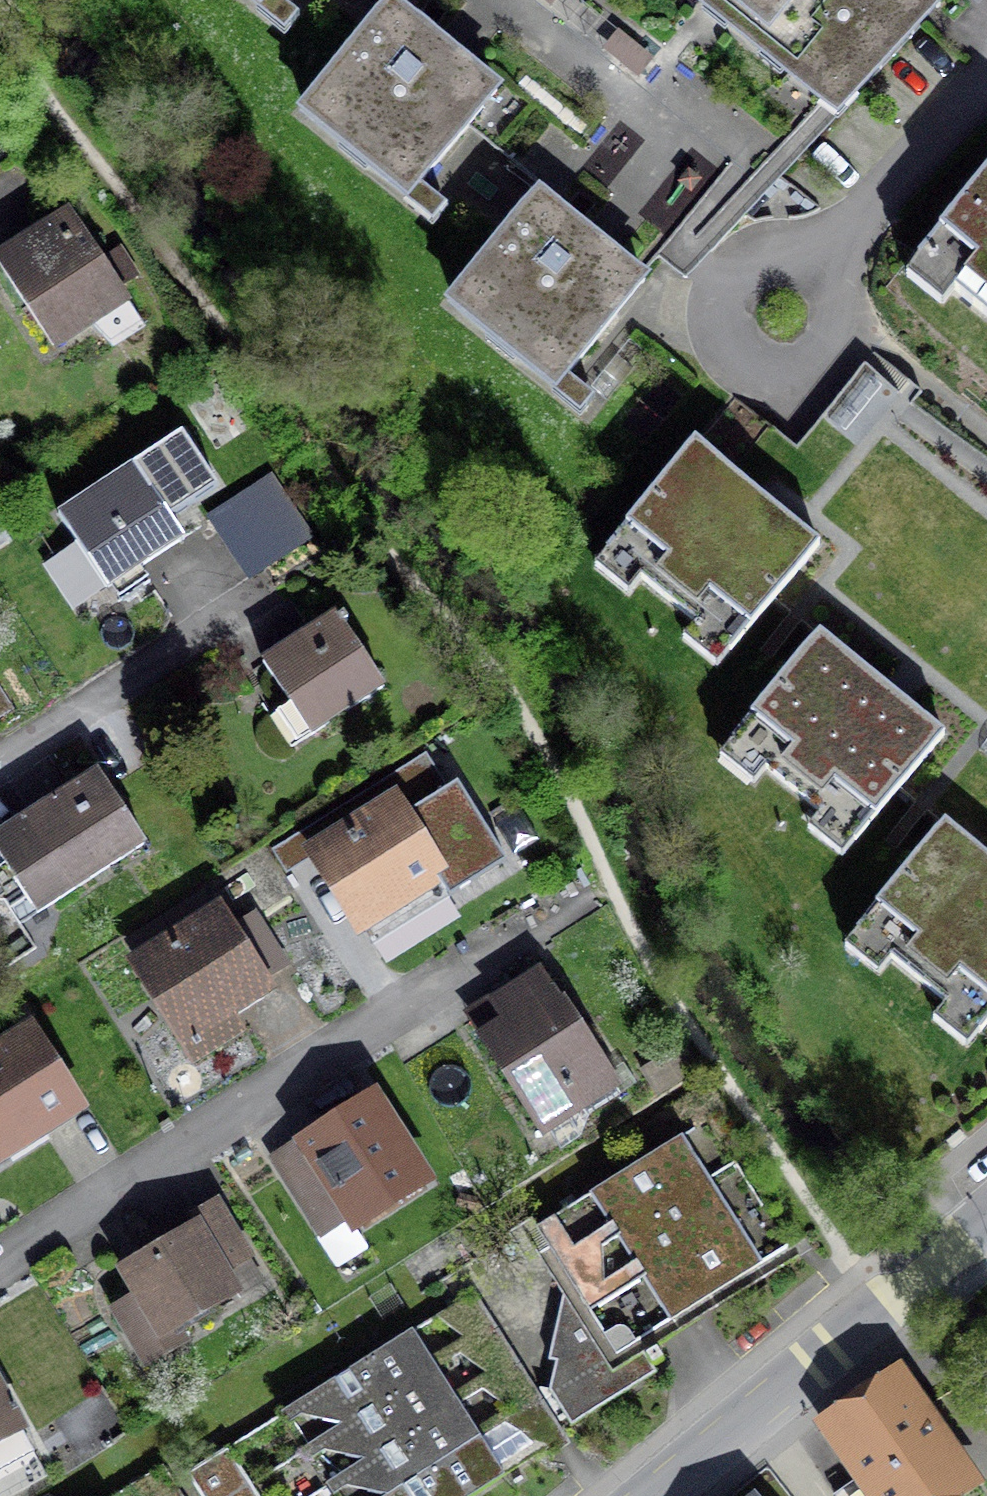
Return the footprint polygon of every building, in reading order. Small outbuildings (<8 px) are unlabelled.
[(254,19),(270,0),(231,0),(254,19)] [(838,135),(938,13),(922,0),(672,0),(838,135)] [(495,96),(384,4),(290,117),(401,208),(495,96)] [(937,243),(973,272),(959,289),(986,311),(986,180),(937,243)] [(635,289),(535,203),(442,312),(543,397),(635,289)] [(0,262),(0,289),(46,359),(122,308),(63,220),(0,262)] [(812,547),(693,452),(633,526),(673,558),(654,582),(700,619),(716,599),(749,625),(812,547)] [(131,473),(62,518),(110,592),(179,547),(131,473)] [(258,514),(217,538),(243,582),(285,558),(258,514)] [(334,626),(261,672),(306,743),(379,697),(334,626)] [(940,745),(820,641),(753,717),(794,752),(779,770),(820,806),(836,787),(874,820),(940,745)] [(9,717),(0,703),(0,723),(9,717)] [(0,841),(0,876),(33,927),(142,857),(92,781),(0,841)] [(391,806),(296,864),(357,961),(498,874),(448,794),(402,823),(391,806)] [(941,834),(881,910),(923,942),(908,961),(952,995),(962,982),(986,1001),(986,870),(941,834)] [(211,916),(118,973),(184,1079),(231,1049),(220,1031),(265,1003),(211,916)] [(491,1032),(470,1046),(534,1144),(610,1095),(535,981),(480,1017),(491,1032)] [(0,1057),(0,1167),(76,1122),(27,1041),(0,1057)] [(365,1106),(265,1169),(316,1251),(333,1240),(338,1249),(422,1197),(365,1106)] [(563,1308),(716,1215),(676,1151),(523,1243),(563,1308)] [(132,1308),(107,1323),(144,1384),(165,1372),(154,1354),(236,1305),(225,1287),(252,1271),(216,1210),(188,1227),(192,1234),(116,1280),(132,1308)] [(716,1215),(563,1308),(607,1381),(637,1362),(676,1338),(760,1288),(716,1215)] [(418,1339),(186,1485),(193,1495),(494,1495),(511,1485),(563,1452),(550,1431),(523,1388),(501,1355),(482,1325),(470,1306),(418,1339)] [(650,1384),(637,1362),(607,1381),(563,1308),(544,1370),(551,1372),(546,1402),(568,1434),(609,1410),(650,1384)] [(891,1379),(801,1439),(840,1495),(970,1495),(891,1379)] [(14,1443),(0,1417),(0,1451),(14,1443)] [(132,1495),(171,1495),(160,1479),(132,1495)]
